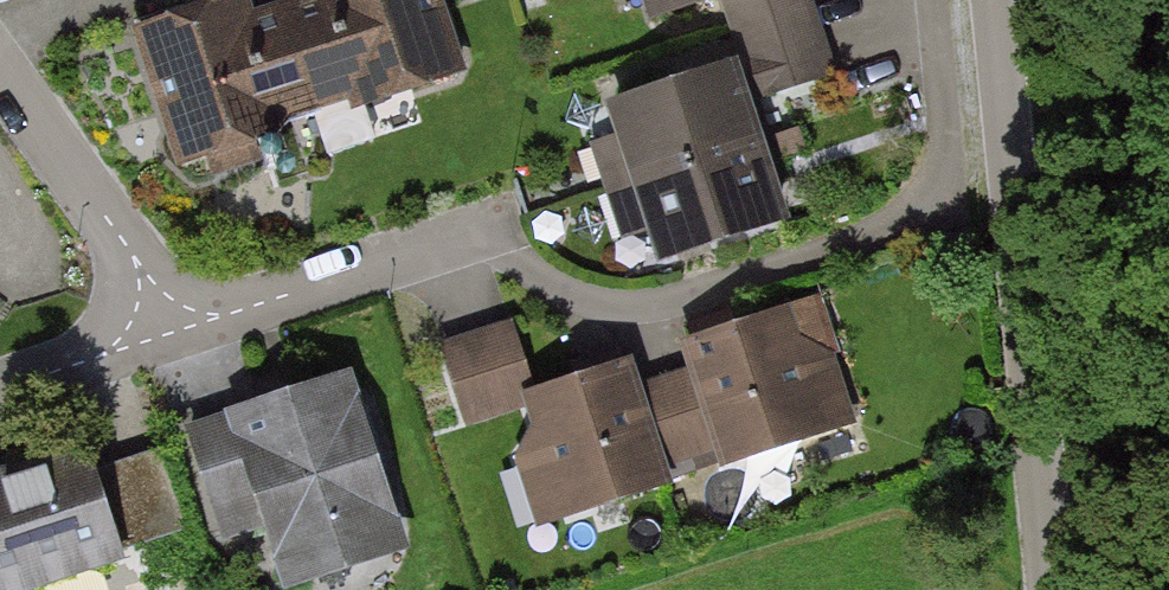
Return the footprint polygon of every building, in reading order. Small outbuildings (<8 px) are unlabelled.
[(314,116),(278,9),(254,18),(248,0),(232,0),(131,33),(177,171),(285,136),(281,126),(314,116)] [(314,116),(348,104),(351,114),(468,74),(443,0),(306,0),(278,9),(314,116)] [(648,26),(721,4),(733,0),(640,0),(648,26)] [(721,4),(740,62),(753,103),(836,76),(812,0),(733,0),(721,4)] [(604,191),(764,139),(753,103),(740,62),(603,107),(613,137),(589,145),(604,191)] [(658,271),(793,227),(764,139),(604,191),(621,244),(646,236),(658,271)] [(821,297),(790,308),(803,344),(836,357),(842,355),(821,297)] [(714,455),(719,472),(859,426),(836,357),(803,344),(790,308),(678,345),(686,371),(714,455)] [(535,394),(511,321),(440,345),(467,428),(526,409),(522,398),(535,394)] [(535,528),(669,486),(665,470),(639,386),(631,364),(535,394),(522,398),(526,409),(532,430),(514,461),(535,528)] [(639,386),(665,470),(714,455),(686,371),(639,386)] [(354,372),(184,427),(223,546),(264,532),(283,589),(299,589),(413,553),(354,372)] [(127,567),(122,554),(190,532),(163,451),(92,474),(84,448),(0,476),(0,589),(56,589),(127,567)]
